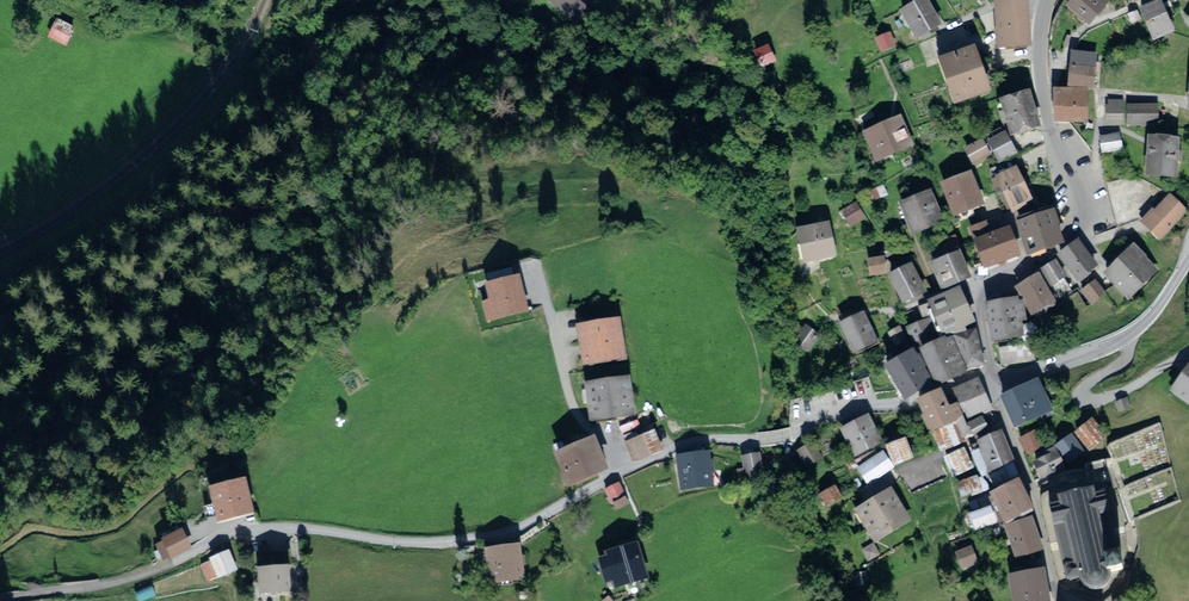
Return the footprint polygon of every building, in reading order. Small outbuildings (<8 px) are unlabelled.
[(900,1),(914,31),(941,18),(932,0),(902,0),(900,1)] [(1028,2),(999,0),(997,48),(1025,49),(1028,2)] [(1068,6),(1088,26),(1107,6),(1101,0),(1074,0),(1068,6)] [(1162,2),(1140,10),(1150,39),(1172,32),(1162,2)] [(895,44),(890,33),(878,39),(883,50),(895,44)] [(982,44),(945,57),(962,105),(998,92),(982,44)] [(1073,50),(1072,88),(1089,88),(1099,88),(1100,50),(1073,50)] [(1072,88),(1056,89),(1057,122),(1089,121),(1089,88),(1072,88)] [(1033,90),(1001,100),(1013,135),(1018,133),(1023,147),(1049,138),(1033,90)] [(1142,106),(1109,106),(1109,122),(1142,122),(1142,106)] [(904,113),(864,130),(878,162),(917,145),(904,113)] [(1016,149),(1007,130),(988,139),(998,158),(1016,149)] [(1121,134),(1104,137),(1105,150),(1123,147),(1121,134)] [(978,163),(993,154),(982,137),(968,146),(978,163)] [(1182,140),(1147,137),(1145,175),(1179,177),(1182,140)] [(1018,166),(994,179),(1011,210),(1035,198),(1018,166)] [(973,171),(941,183),(954,217),(986,205),(973,171)] [(933,187),(899,202),(914,235),(948,220),(933,187)] [(1173,189),(1144,221),(1162,237),(1188,207),(1188,204),(1173,189)] [(1056,208),(1017,219),(1028,256),(1067,244),(1056,208)] [(833,221),(798,227),(804,262),(839,256),(833,221)] [(1011,225),(974,237),(984,267),(1020,255),(1011,225)] [(1162,267),(1136,241),(1105,272),(1131,298),(1162,267)] [(1082,243),(1063,258),(1081,280),(1100,265),(1082,243)] [(961,248),(929,261),(941,289),(972,277),(961,248)] [(885,271),(883,257),(870,259),(872,273),(885,271)] [(1076,280),(1060,257),(1044,268),(1060,291),(1076,280)] [(913,261),(887,274),(902,303),(929,290),(913,261)] [(521,270),(482,280),(486,297),(481,299),(487,323),(531,312),(521,270)] [(1058,301),(1039,271),(1015,286),(1034,316),(1058,301)] [(1107,291),(1095,278),(1082,289),(1093,302),(1107,291)] [(963,290),(929,305),(943,334),(976,319),(963,290)] [(1018,298),(987,302),(992,342),(1024,338),(1018,298)] [(867,308),(839,321),(853,353),(881,340),(867,308)] [(627,358),(619,314),(576,322),(584,366),(627,358)] [(934,317),(913,326),(922,346),(942,337),(934,317)] [(819,334),(806,326),(795,342),(809,350),(819,334)] [(913,345),(906,327),(892,333),(899,351),(913,345)] [(976,329),(958,335),(967,365),(986,359),(976,329)] [(967,370),(951,333),(942,337),(922,346),(938,383),(967,370)] [(931,381),(913,345),(899,351),(884,359),(902,396),(931,381)] [(1170,389),(1188,402),(1188,361),(1170,389)] [(632,372),(584,379),(591,421),(638,414),(632,372)] [(1042,378),(1005,391),(1019,427),(1055,414),(1042,378)] [(993,406),(984,385),(961,395),(971,416),(993,406)] [(948,392),(920,401),(932,435),(939,432),(958,426),(968,422),(961,403),(953,406),(948,392)] [(874,415),(845,427),(857,457),(887,445),(874,415)] [(963,441),(958,426),(939,432),(945,448),(963,441)] [(654,427),(625,439),(635,460),(663,447),(654,427)] [(1054,427),(1025,440),(1038,469),(1067,456),(1060,440),(1054,427)] [(1005,430),(981,441),(995,475),(1019,464),(1005,430)] [(1075,431),(1060,440),(1067,456),(1073,463),(1089,454),(1075,431)] [(607,468),(592,433),(552,450),(568,485),(607,468)] [(906,437),(887,445),(896,466),(915,459),(906,437)] [(822,441),(803,451),(815,473),(834,462),(822,441)] [(715,484),(711,449),(677,453),(680,488),(715,484)] [(973,449),(948,458),(957,482),(982,473),(973,449)] [(764,453),(744,457),(750,484),(769,481),(764,453)] [(897,471),(886,453),(860,468),(872,487),(897,471)] [(1021,475),(992,486),(1004,520),(1034,509),(1021,475)] [(1090,475),(1053,484),(1056,496),(1048,498),(1068,576),(1078,573),(1087,586),(1094,588),(1105,585),(1112,579),(1114,567),(1112,559),(1108,543),(1100,513),(1111,510),(1105,489),(1094,492),(1090,475)] [(622,482),(607,489),(617,509),(631,501),(622,482)] [(894,484),(858,506),(882,545),(918,523),(894,484)] [(243,485),(214,492),(220,518),(249,511),(243,485)] [(1001,528),(995,510),(975,516),(982,535),(1001,528)] [(1035,519),(1008,527),(1018,563),(1045,555),(1035,519)] [(188,548),(181,533),(164,541),(167,549),(168,549),(172,556),(188,548)] [(638,540),(604,549),(614,584),(648,575),(638,540)] [(1120,540),(1108,543),(1112,559),(1124,556),(1120,540)] [(519,541),(485,546),(491,583),(525,578),(519,541)] [(977,544),(959,548),(963,567),(982,563),(977,544)] [(289,551),(251,554),(252,573),(261,572),(263,592),(287,590),(286,570),(291,570),(289,551)] [(228,553),(211,560),(218,577),(235,569),(228,553)] [(1009,570),(1015,600),(1053,600),(1046,564),(1009,570)]
